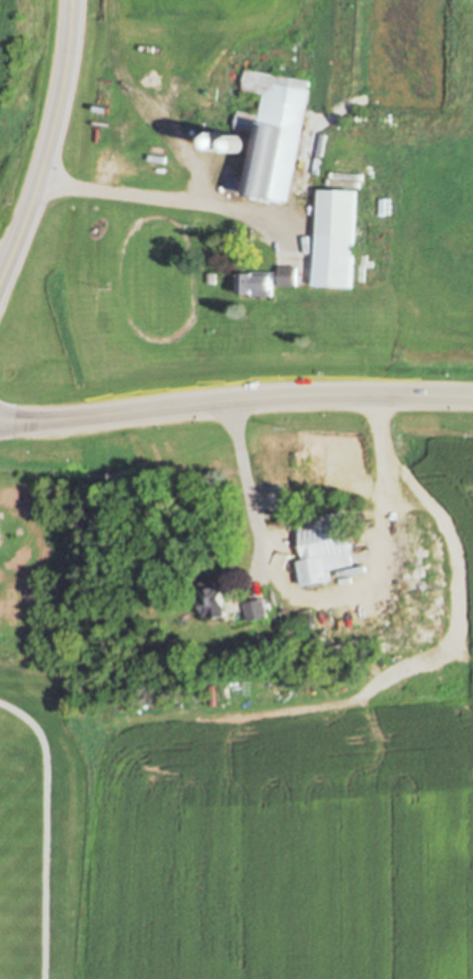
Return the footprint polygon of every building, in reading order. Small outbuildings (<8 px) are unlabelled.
[(246,192),(227,188),(230,173),(250,177),(258,134),(236,130),(240,109),(262,113),(266,93),(245,89),(249,67),(313,79),(311,87),(314,87),(292,199),(247,190),(246,192)] [(234,142),(233,143),(232,144),(232,145),(230,146),(229,147),(228,147),(226,148),(225,147),(223,147),(222,146),(221,145),(220,144),(219,143),(219,142),(218,140),(218,139),(219,137),(219,136),(220,135),(221,134),(223,133),(224,132),(226,132),(227,132),(228,132),(230,133),(231,134),(232,135),(233,136),(234,137),(234,139),(234,140),(234,142)] [(251,146),(251,147),(250,148),(249,149),(247,150),(246,151),(245,151),(243,151),(242,151),(240,150),(239,149),(238,148),(237,147),(237,146),(236,144),(236,143),(237,141),(237,140),(238,139),(239,138),(240,137),(241,136),(243,136),(244,136),(246,136),(247,136),(248,137),(250,138),(250,139),(251,141),(252,142),(252,144),(251,145),(251,146)] [(359,189),(355,286),(317,284),(321,187),(359,189)] [(241,271),(253,271),(253,270),(280,270),(280,265),(298,265),(298,285),(280,285),(280,278),(273,278),(273,288),(274,288),(274,294),(255,294),(255,292),(241,292),(241,271)] [(207,271),(215,271),(215,282),(207,282),(207,271)] [(299,518),(343,509),(354,564),(330,569),(332,580),(305,585),(300,560),(307,559),(299,518)] [(360,585),(358,586),(357,586),(356,586),(355,585),(354,585),(353,584),(353,583),(352,582),(352,581),(352,579),(353,578),(354,577),(356,576),(357,576),(358,576),(359,576),(360,577),(361,578),(361,579),(362,580),(362,581),(362,582),(361,583),(361,584),(360,585)] [(201,582),(221,578),(223,585),(224,585),(230,615),(216,618),(215,614),(208,616),(202,589),(203,589),(201,582)] [(247,603),(266,598),(271,616),(252,621),(247,603)]
